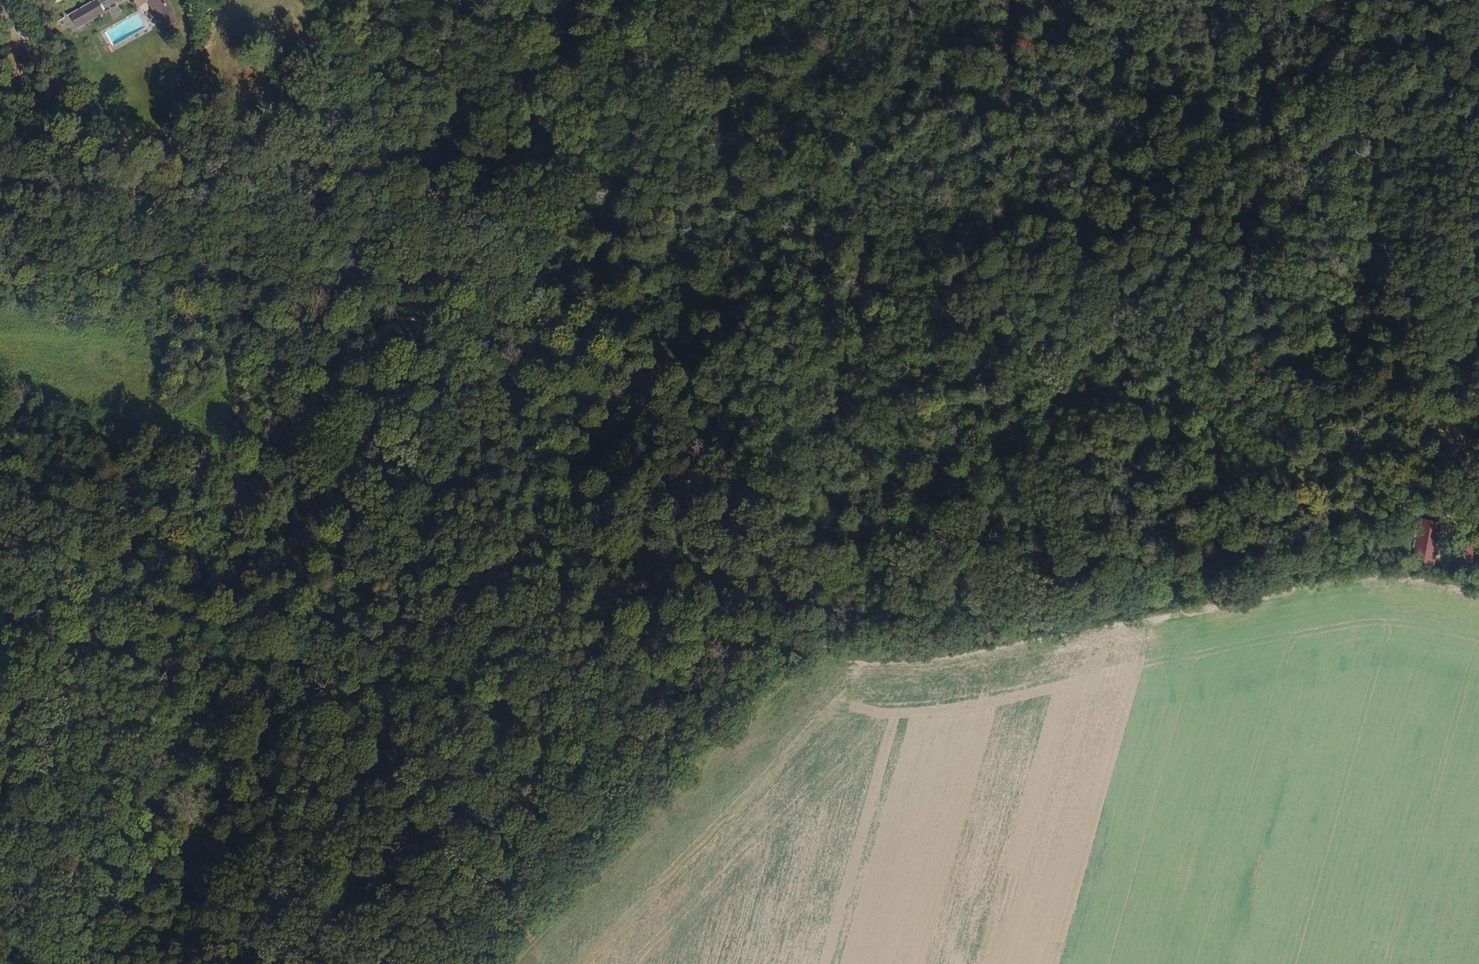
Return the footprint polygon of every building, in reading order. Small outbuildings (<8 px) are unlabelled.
[(70,16),(78,30),(126,1),(126,0),(97,0),(70,16)] [(165,0),(134,0),(138,6),(139,5),(142,9),(145,14),(154,9),(161,21),(164,20),(169,29),(179,22),(165,0)] [(115,55),(155,30),(145,14),(142,9),(102,35),(115,55)] [(1436,558),(1444,521),(1426,518),(1418,554),(1436,558)]
